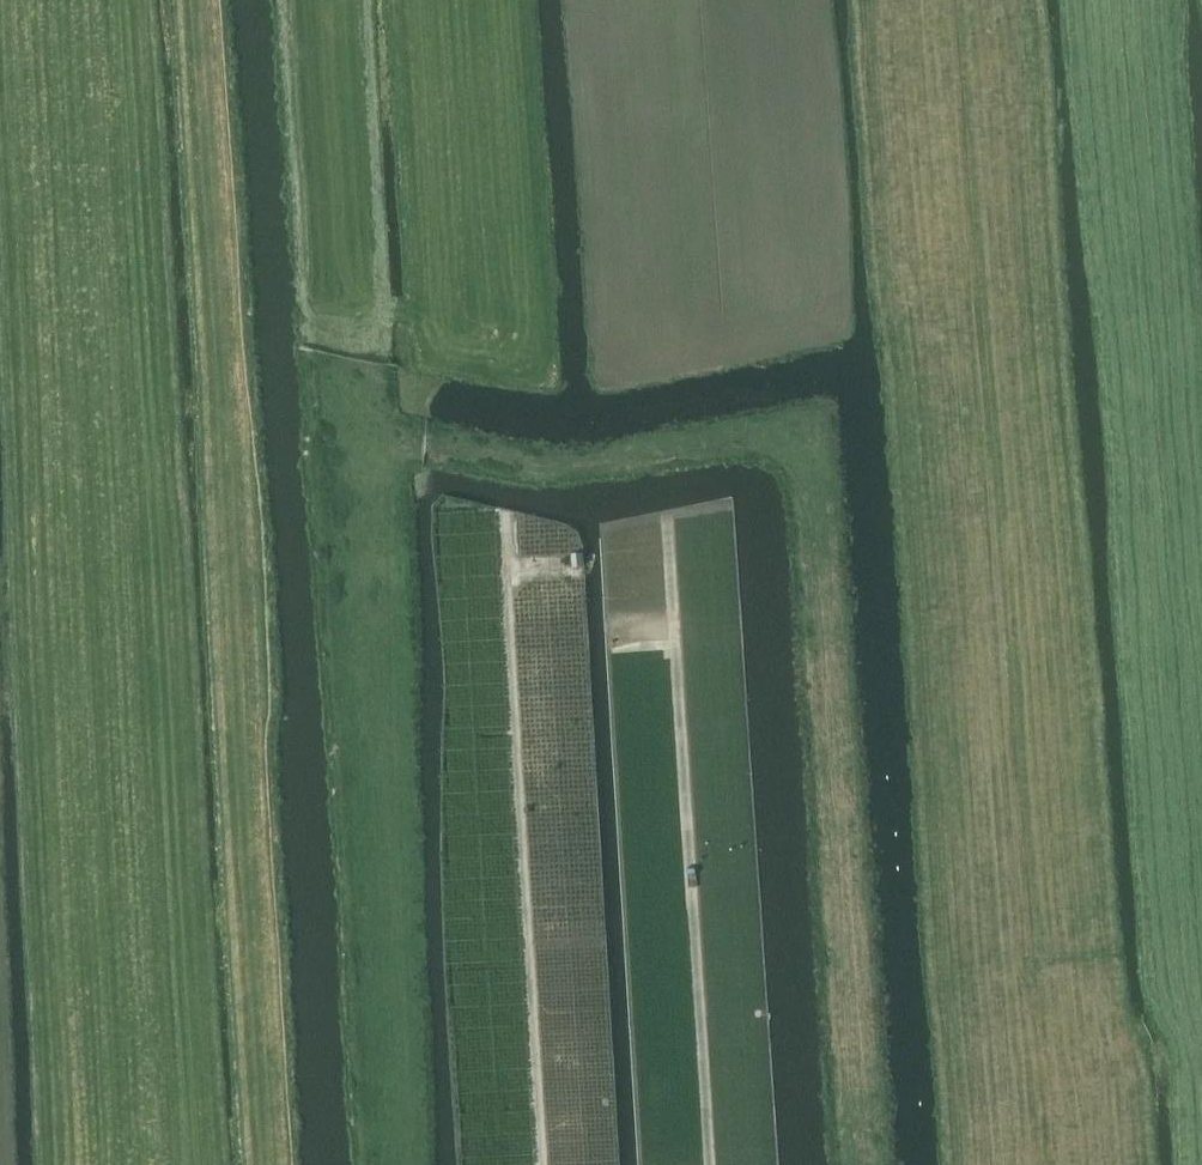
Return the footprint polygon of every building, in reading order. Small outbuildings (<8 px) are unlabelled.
[(580,555),(571,555),(571,568),(581,568),(580,555)]
